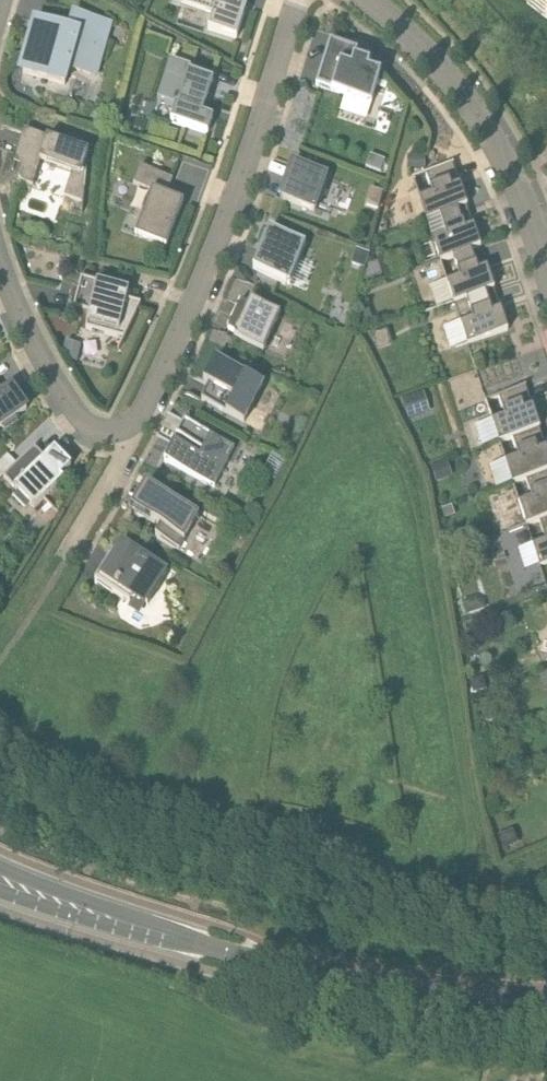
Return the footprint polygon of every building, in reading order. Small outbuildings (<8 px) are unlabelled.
[(213,12),(208,29),(236,39),(247,8),(237,4),(238,0),(177,0),(213,12)] [(546,13),(546,0),(530,0),(546,13)] [(69,30),(37,21),(23,73),(65,85),(70,69),(96,76),(111,24),(74,14),(69,30)] [(333,36),(330,42),(316,87),(371,105),(381,73),(368,69),(373,55),(359,45),(358,44),(333,36)] [(185,46),(180,60),(195,65),(199,50),(185,46)] [(213,81),(190,73),(192,69),(170,62),(158,101),(176,107),(171,122),(208,134),(213,118),(202,114),(213,81)] [(349,105),(347,116),(374,121),(376,110),(349,105)] [(25,131),(17,154),(24,156),(19,173),(19,174),(19,176),(19,177),(20,179),(20,180),(22,182),(23,183),(24,183),(33,186),(41,162),(72,172),(64,196),(84,203),(87,168),(84,168),(89,151),(25,131)] [(387,159),(372,154),(368,166),(383,171),(387,159)] [(426,157),(408,156),(407,170),(425,171),(426,157)] [(454,163),(444,166),(426,172),(433,193),(419,197),(426,219),(440,214),(467,206),(468,206),(461,184),(456,185),(454,179),(458,178),(453,164),(454,164),(454,163)] [(293,164),(280,200),(281,201),(281,200),(314,211),(314,212),(315,212),(327,176),(326,176),(293,165),(293,164)] [(134,183),(153,190),(135,236),(166,248),(184,202),(167,196),(173,179),(140,166),(134,183)] [(378,210),(383,192),(370,188),(365,207),(378,210)] [(471,220),(467,206),(440,214),(446,234),(433,239),(440,261),(453,256),(471,250),(481,247),(474,225),(470,227),(468,221),(471,220)] [(253,271),(258,273),(290,285),(306,245),(269,230),(253,271)] [(365,269),(370,254),(356,249),(350,264),(365,269)] [(454,302),(494,289),(495,289),(488,267),(479,270),(476,262),(475,263),(471,250),(453,256),(459,276),(446,280),(454,302)] [(382,276),(378,264),(369,266),(365,282),(382,276)] [(86,330),(124,339),(141,304),(127,300),(129,290),(97,282),(97,284),(81,280),(74,311),(90,315),(86,330)] [(467,344),(487,337),(508,331),(501,309),(497,310),(495,304),(498,303),(494,289),(454,302),(458,316),(471,311),(473,317),(460,322),(467,344)] [(237,336),(235,340),(263,352),(278,319),(241,302),(228,331),(237,336)] [(368,310),(359,314),(363,326),(373,322),(368,310)] [(393,345),(387,330),(372,335),(377,351),(393,345)] [(75,343),(65,341),(61,359),(71,361),(75,343)] [(265,384),(256,379),(215,359),(203,384),(222,393),(215,407),(202,400),(202,402),(234,418),(245,423),(265,384)] [(512,437),(539,428),(540,428),(533,406),(528,408),(526,402),(530,400),(525,387),(526,386),(526,385),(499,394),(505,415),(492,420),(499,441),(512,437)] [(0,428),(3,426),(5,429),(19,420),(16,416),(27,409),(12,387),(4,393),(0,388),(0,428)] [(409,420),(430,413),(424,392),(402,399),(409,420)] [(184,423),(173,444),(164,462),(180,470),(176,476),(186,481),(189,475),(200,480),(221,442),(184,423)] [(505,461),(512,483),(525,479),(546,472),(546,450),(546,448),(542,449),(540,443),(543,442),(539,428),(512,437),(518,457),(505,461)] [(49,494),(60,484),(64,480),(61,477),(72,466),(55,449),(45,458),(35,447),(4,477),(34,509),(49,494)] [(449,461),(433,466),(438,482),(455,477),(449,461)] [(539,520),(546,518),(546,472),(525,479),(532,498),(519,503),(526,525),(539,520)] [(135,515),(150,523),(160,529),(155,538),(179,551),(199,516),(149,488),(135,515)] [(444,509),(447,519),(457,516),(454,505),(444,509)] [(533,544),(540,566),(546,564),(546,518),(539,520),(545,540),(533,544)] [(165,573),(122,547),(120,546),(113,559),(110,558),(95,583),(130,603),(138,589),(152,598),(167,574),(165,573)] [(486,609),(483,600),(476,596),(462,601),(467,615),(486,609)] [(489,691),(485,676),(471,680),(475,695),(489,691)] [(500,778),(497,763),(486,766),(490,781),(500,778)] [(504,848),(517,843),(513,831),(499,836),(504,848)]
